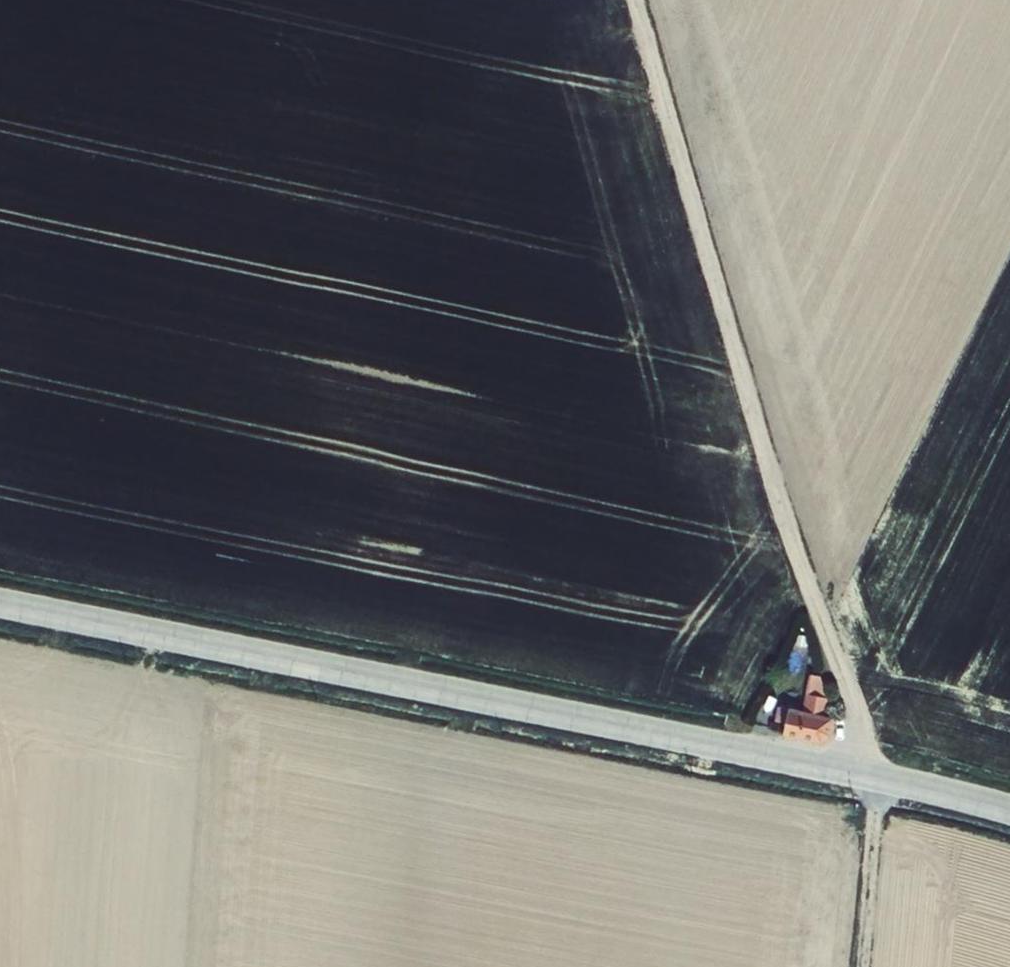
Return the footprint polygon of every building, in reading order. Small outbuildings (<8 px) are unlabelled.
[(823,739),(830,674),(808,671),(804,706),(778,703),(775,734),(823,739)]
